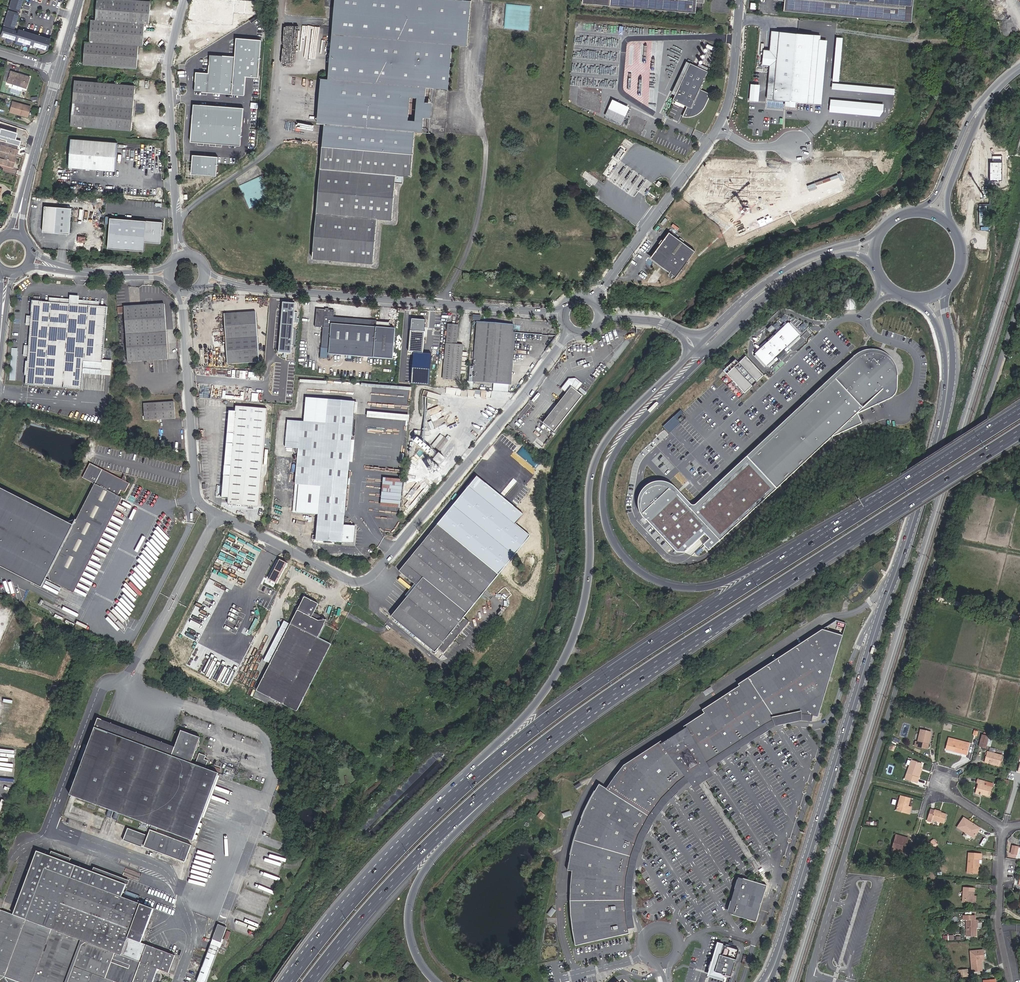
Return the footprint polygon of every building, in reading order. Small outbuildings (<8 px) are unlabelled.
[(8,9),(18,12),(21,0),(11,0),(8,9)] [(151,1),(135,0),(98,0),(97,20),(92,20),(91,42),(87,42),(85,64),(141,68),(143,45),(147,46),(148,24),(150,24),(151,1)] [(426,87),(448,89),(452,44),(466,45),(470,0),(335,0),(328,78),(336,79),(332,124),(324,124),(312,258),(373,262),(377,218),(392,220),(395,182),(402,183),(403,175),(411,176),(415,131),(407,130),(410,97),(418,97),(418,86),(426,87)] [(585,6),(700,15),(701,4),(706,5),(707,0),(585,0),(585,6)] [(783,2),(777,2),(776,12),(903,22),(905,0),(783,0),(783,2)] [(17,14),(7,11),(3,26),(13,29),(17,14)] [(48,39),(17,30),(17,32),(4,29),(2,37),(46,49),(48,39)] [(828,34),(771,30),(766,100),(823,104),(828,34)] [(839,81),(843,37),(836,36),(833,80),(839,81)] [(261,40),(237,38),(235,57),(210,55),(209,73),(196,72),(195,91),(245,95),(246,76),(259,77),(261,40)] [(709,70),(692,61),(674,99),(688,105),(684,115),(687,116),(690,116),(694,115),(698,114),(705,108),(712,93),(701,88),(709,70)] [(29,77),(10,71),(6,81),(26,88),(29,77)] [(336,79),(328,78),(321,78),(316,123),(324,124),(332,124),(336,79)] [(135,85),(75,80),(71,125),(131,130),(135,85)] [(895,88),(832,82),(832,88),(894,94),(895,88)] [(23,92),(24,88),(11,83),(9,87),(23,92)] [(749,100),(758,101),(760,84),(750,83),(749,100)] [(425,102),(426,87),(418,86),(418,97),(425,98),(425,100),(424,102),(424,104),(423,106),(423,108),(422,109),(424,110),(423,111),(422,113),(421,114),(420,115),(419,117),(417,118),(416,119),(415,131),(422,132),(423,117),(430,118),(432,102),(425,102)] [(425,98),(418,97),(416,119),(417,118),(419,117),(420,115),(421,114),(422,113),(423,111),(424,110),(422,109),(423,108),(423,106),(424,104),(424,102),(425,100),(425,98)] [(829,111),(882,116),(883,103),(830,99),(829,111)] [(630,107),(613,100),(606,116),(622,123),(630,107)] [(8,113),(13,114),(14,114),(15,114),(16,115),(28,118),(30,107),(11,102),(8,113)] [(243,108),(194,104),(191,142),(241,145),(243,108)] [(0,137),(0,139),(8,141),(8,143),(22,147),(24,142),(16,140),(18,133),(2,128),(0,137)] [(112,142),(70,139),(68,167),(110,170),(112,142)] [(17,155),(19,149),(1,144),(0,147),(0,150),(17,155)] [(13,167),(17,155),(0,150),(0,164),(13,167)] [(218,157),(193,155),(192,174),(217,175),(218,157)] [(720,180),(720,199),(767,198),(767,191),(787,190),(785,172),(761,171),(760,180),(720,180)] [(71,208),(44,206),(42,232),(69,234),(71,208)] [(162,223),(109,218),(107,249),(144,252),(145,242),(160,244),(162,223)] [(671,231),(652,258),(671,272),(670,273),(670,275),(671,276),(672,277),(673,278),(674,278),(676,278),(677,277),(697,250),(671,231)] [(102,363),(107,307),(78,305),(77,305),(68,304),(33,302),(27,362),(26,362),(25,375),(26,375),(26,385),(83,389),(84,368),(85,361),(102,363)] [(125,314),(128,362),(168,360),(165,304),(118,307),(118,314),(125,314)] [(389,329),(376,327),(376,321),(334,317),(334,310),(329,310),(327,311),(326,309),(317,308),(315,327),(323,328),(321,348),(329,349),(329,354),(346,355),(349,356),(351,356),(352,356),(356,356),(392,359),(395,329),(389,329)] [(292,312),(282,311),(280,337),(290,338),(292,312)] [(224,316),(227,365),(259,362),(255,313),(224,316)] [(419,320),(418,320),(412,319),(409,352),(422,353),(425,320),(421,320),(419,320)] [(513,325),(477,322),(474,351),(472,351),(472,357),(474,357),(473,366),(473,368),(471,367),(471,370),(473,371),(472,381),(511,384),(516,326),(513,325)] [(755,354),(767,367),(774,360),(775,361),(777,359),(776,358),(785,350),(786,351),(796,342),(795,341),(800,336),(788,323),(755,354)] [(448,324),(443,379),(460,381),(461,372),(466,373),(468,353),(462,352),(463,345),(457,344),(458,325),(448,324)] [(704,545),(710,551),(833,437),(863,423),(859,414),(886,400),(891,398),(894,396),(896,393),(898,389),(898,384),(898,376),(897,370),(895,364),(892,361),(889,357),(884,354),(876,351),(868,351),(864,352),(860,354),(830,379),(793,415),(760,443),(747,457),(737,465),(695,505),(690,504),(678,491),(671,485),(662,482),(655,483),(647,486),(640,494),(638,504),(640,512),(645,519),(659,533),(677,552),(684,552),(705,534),(710,540),(704,545)] [(764,375),(746,356),(739,362),(736,359),(731,363),(734,366),(727,373),(745,393),(753,386),(755,385),(754,385),(756,383),(757,383),(758,382),(757,381),(764,375)] [(102,370),(102,363),(85,361),(84,368),(102,370)] [(293,364),(280,363),(279,370),(293,371),(293,364)] [(566,394),(543,423),(554,432),(584,396),(577,392),(582,384),(576,379),(569,379),(561,389),(566,394)] [(327,422),(328,406),(329,398),(307,396),(304,419),(327,422)] [(354,408),(355,401),(329,398),(328,406),(354,408)] [(176,418),(175,402),(145,404),(146,421),(176,418)] [(260,505),(266,408),(237,406),(236,411),(228,410),(226,433),(235,434),(234,443),(226,443),(224,465),(232,466),(232,476),(224,475),(222,497),(230,498),(230,502),(260,505)] [(299,484),(296,512),(318,514),(316,534),(311,534),(311,539),(355,543),(356,529),(352,526),(343,525),(354,408),(328,406),(327,422),(304,419),(304,421),(302,421),(299,448),(296,483),(299,484)] [(680,409),(663,426),(669,433),(681,422),(677,419),(683,412),(680,409)] [(286,447),(299,448),(302,421),(288,420),(286,447)] [(440,452),(450,439),(447,437),(444,442),(439,438),(437,440),(442,444),(438,450),(440,452)] [(431,454),(434,450),(418,438),(415,441),(431,454)] [(438,453),(434,450),(431,454),(430,455),(434,459),(438,453)] [(446,460),(438,453),(434,459),(443,465),(446,460)] [(428,461),(439,470),(441,467),(430,458),(428,461)] [(125,493),(129,484),(90,464),(84,476),(96,483),(74,527),(0,489),(0,570),(41,590),(46,579),(69,591),(121,491),(125,493)] [(382,477),(380,508),(399,509),(402,479),(382,477)] [(415,603),(399,623),(435,653),(438,649),(444,653),(470,622),(464,618),(530,536),(517,525),(524,515),(478,477),(437,525),(399,571),(417,586),(407,597),(415,603)] [(391,617),(399,623),(415,603),(407,597),(391,617)] [(292,624),(271,664),(258,690),(297,711),(331,645),(318,638),(326,621),(322,622),(321,623),(312,619),(319,605),(305,598),(292,624)] [(266,662),(271,664),(292,624),(286,621),(266,662)] [(783,717),(788,716),(794,715),(797,715),(803,715),(809,716),(815,717),(842,635),(822,628),(736,682),(737,684),(700,708),(702,711),(681,724),(683,729),(661,743),(658,739),(621,762),(618,767),(621,769),(608,784),(605,781),(603,785),(596,779),(591,787),(583,800),(579,809),(578,812),(577,813),(577,816),(575,819),(571,831),(568,842),(566,853),(564,864),(564,866),(572,867),(572,884),(572,892),(563,892),(565,907),(567,920),(568,926),(571,935),(571,936),(572,939),(574,946),(629,933),(628,930),(626,926),(623,916),(623,915),(620,904),(620,898),(619,893),(619,889),(619,885),(619,878),(619,871),(621,861),(624,847),(626,840),(631,828),(638,816),(643,809),(649,802),(652,798),(654,796),(660,791),(663,788),(666,785),(668,784),(676,778),(682,775),(681,773),(689,768),(698,762),(699,764),(760,725),(768,722),(776,718),(783,717)] [(709,685),(701,690),(704,693),(712,689),(709,685)] [(796,719),(803,719),(803,715),(797,715),(794,715),(788,716),(783,717),(776,718),(768,722),(760,725),(699,764),(698,762),(689,768),(681,773),(682,775),(676,778),(668,784),(666,785),(663,788),(660,791),(654,796),(652,798),(649,802),(643,809),(638,816),(631,828),(626,840),(624,847),(621,861),(619,871),(619,878),(619,885),(619,889),(619,893),(620,898),(620,904),(623,915),(623,916),(626,926),(628,930),(631,928),(629,922),(626,911),(624,900),(623,890),(623,883),(624,871),(626,859),(627,852),(629,846),(631,841),(635,831),(641,819),(645,815),(648,810),(654,803),(658,798),(663,794),(669,789),(678,782),(684,778),(688,784),(703,774),(700,768),(740,742),(758,730),(763,728),(767,726),(771,724),(776,722),(783,720),(789,720),(796,719)] [(219,775),(194,765),(198,754),(200,753),(199,752),(203,743),(204,743),(203,742),(201,739),(188,734),(190,731),(182,728),(181,731),(180,731),(174,747),(103,720),(98,718),(97,720),(94,719),(92,726),(95,727),(69,795),(73,796),(151,826),(143,848),(185,864),(192,846),(156,833),(157,828),(193,842),(219,775)] [(931,732),(920,730),(918,742),(916,741),(915,746),(927,749),(931,732)] [(979,746),(986,748),(988,737),(982,735),(979,746)] [(966,754),(968,746),(967,746),(968,745),(969,745),(969,744),(949,738),(946,749),(966,754)] [(992,764),(1000,766),(1002,756),(987,752),(984,762),(990,764),(990,762),(992,763),(992,764)] [(919,778),(917,777),(920,768),(922,764),(911,760),(904,779),(917,784),(919,778)] [(990,796),(992,788),(984,785),(985,782),(977,780),(976,783),(978,783),(975,792),(990,796)] [(907,809),(908,806),(910,799),(900,796),(897,810),(909,813),(910,809),(907,809)] [(932,819),(944,823),(947,815),(930,809),(926,821),(931,822),(932,819)] [(957,827),(974,838),(980,828),(970,822),(969,823),(963,819),(957,827)] [(145,836),(127,829),(122,841),(141,848),(145,836)] [(909,850),(905,849),(908,838),(896,835),(894,843),(897,844),(894,853),(907,856),(909,850)] [(7,977),(8,978),(7,979),(10,981),(112,981),(113,980),(117,981),(153,981),(158,968),(168,972),(175,956),(141,943),(154,909),(136,903),(138,898),(134,896),(135,893),(125,889),(126,884),(38,852),(14,915),(1,910),(0,912),(0,980),(5,976),(7,977)] [(968,853),(967,873),(978,874),(979,858),(981,859),(982,854),(968,853)] [(767,887),(742,880),(731,916),(756,924),(767,887)] [(973,903),(974,895),(974,888),(963,887),(962,902),(973,903)] [(975,916),(963,916),(963,920),(966,920),(966,936),(967,936),(973,936),(976,936),(976,928),(975,928),(975,920),(975,916)] [(218,924),(213,939),(220,942),(226,927),(218,924)] [(723,956),(726,947),(721,945),(712,976),(725,980),(726,976),(726,975),(718,973),(723,956)] [(981,960),(984,960),(983,950),(970,951),(972,971),(982,970),(981,960)] [(197,981),(198,981),(206,981),(216,955),(208,952),(197,981)] [(738,961),(723,956),(718,973),(726,975),(726,976),(728,977),(729,976),(733,978),(738,961)]
